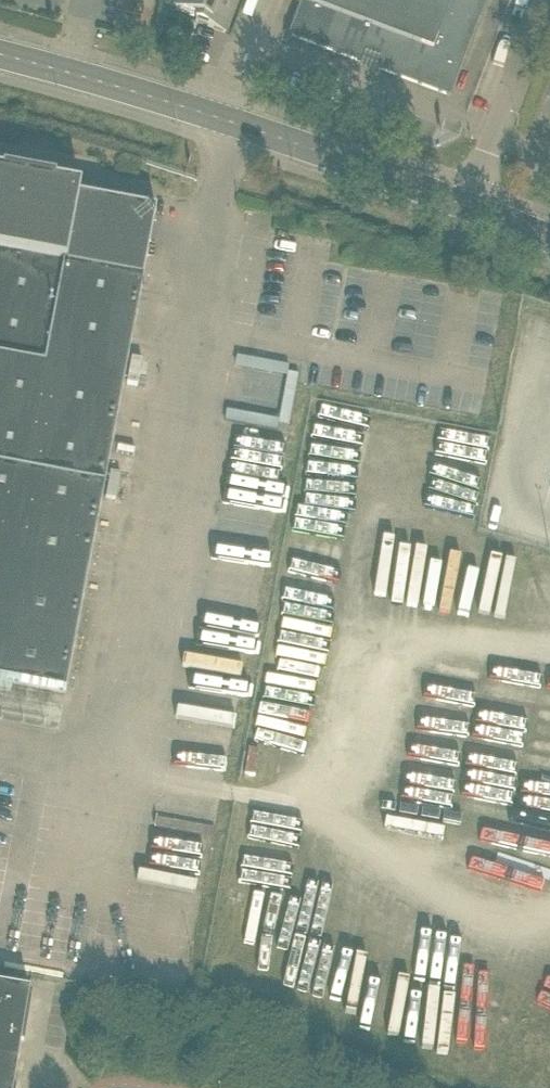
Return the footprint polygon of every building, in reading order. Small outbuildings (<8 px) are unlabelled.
[(175,9),(197,17),(195,22),(225,33),(238,0),(179,0),(175,9)] [(301,2),(288,35),(449,96),(485,0),(294,0),(301,2)] [(66,693),(144,278),(67,264),(79,196),(81,187),(54,182),(55,180),(3,170),(2,172),(0,172),(0,681),(66,693)] [(204,883),(213,833),(88,811),(79,860),(204,883)] [(279,877),(318,885),(327,840),(288,832),(279,877)] [(20,1040),(28,992),(0,988),(0,1087),(13,1087),(13,1085),(20,1040)]
